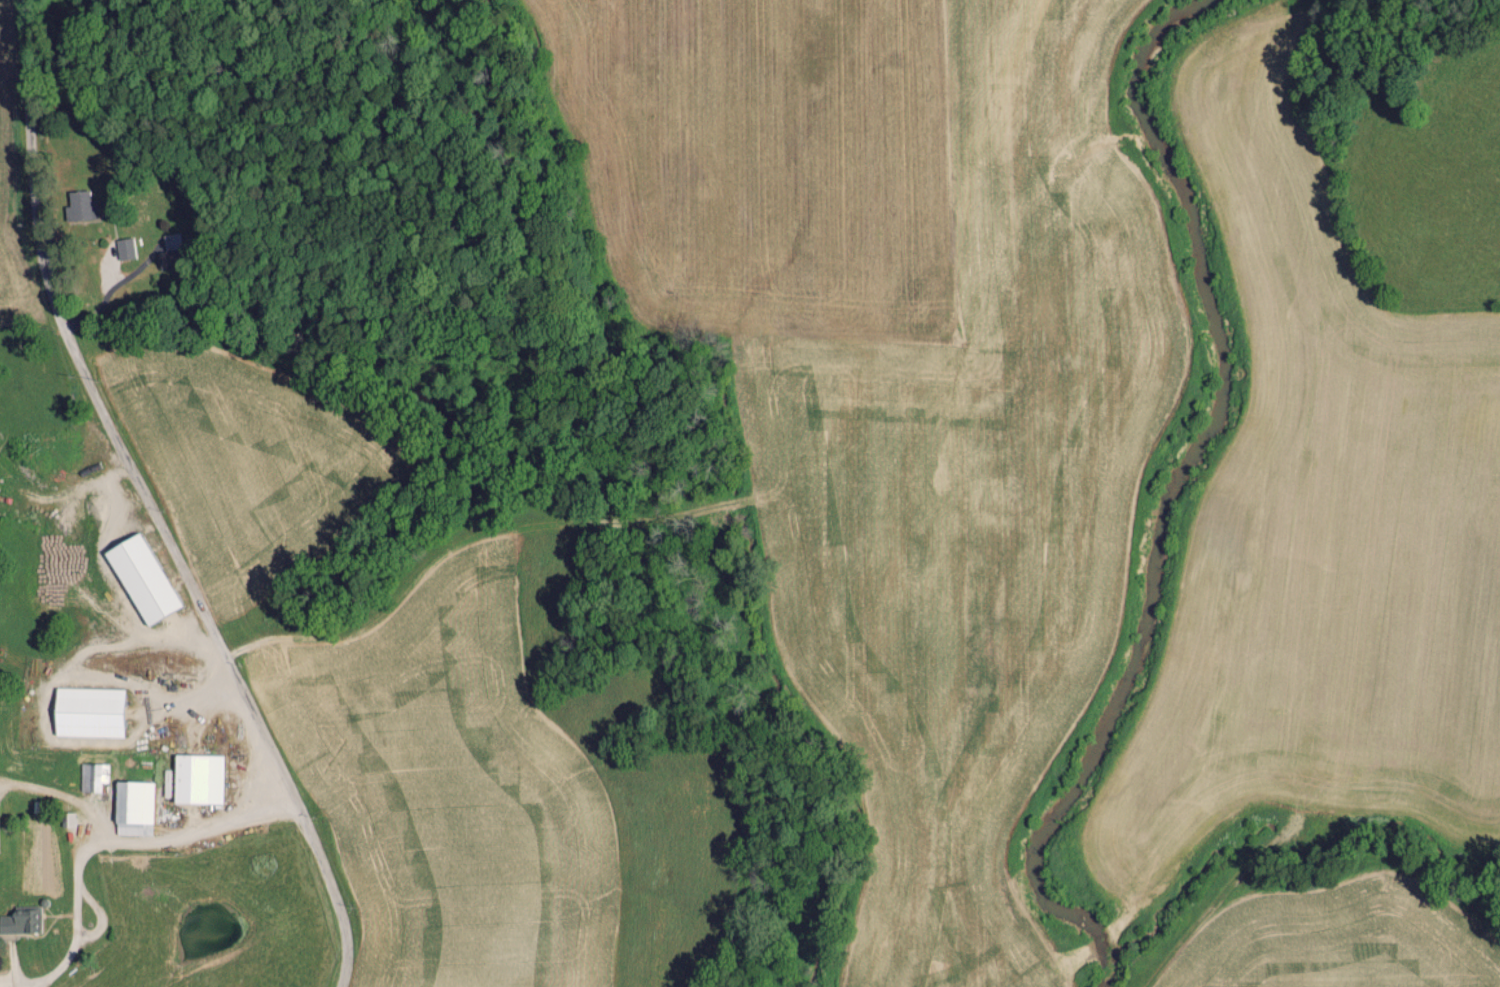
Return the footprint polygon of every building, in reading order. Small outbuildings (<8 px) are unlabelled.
[(68,191),(68,205),(64,206),(65,221),(98,219),(97,200),(88,201),(88,190),(68,191)] [(166,253),(200,246),(196,230),(163,237),(166,253)] [(133,258),(132,238),(115,239),(115,259),(133,258)] [(101,552),(144,626),(180,605),(136,531),(101,552)] [(51,736),(120,737),(121,689),(52,687),(51,736)] [(222,755),(173,754),(172,803),(220,805),(222,755)] [(106,783),(107,764),(79,763),(79,792),(99,792),(100,783),(106,783)] [(150,836),(151,783),(114,782),(112,835),(150,836)] [(35,933),(34,912),(0,913),(0,933),(35,933)]
